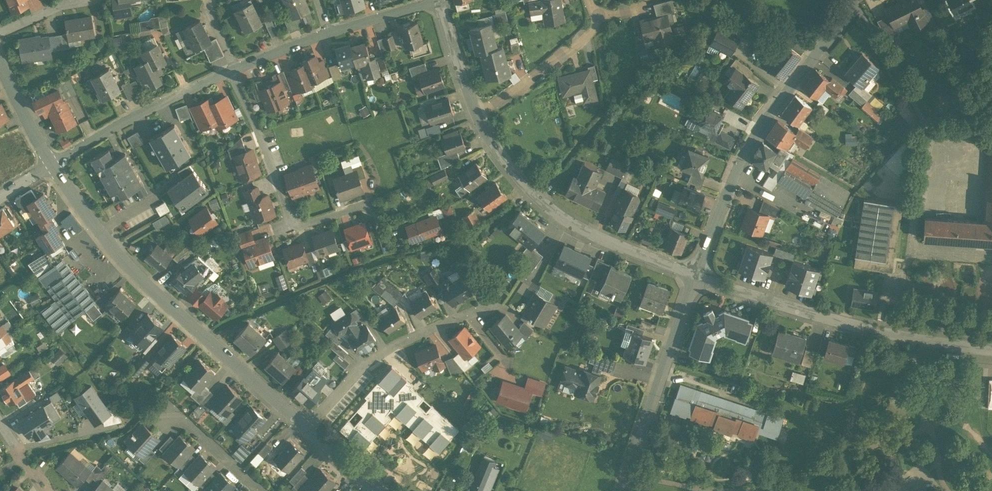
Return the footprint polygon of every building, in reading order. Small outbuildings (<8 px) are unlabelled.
[(14,12),(29,5),(27,0),(8,0),(14,12)] [(117,16),(132,13),(130,0),(114,0),(117,16)] [(245,0),(247,3),(232,11),(243,31),(262,22),(251,0),(246,0),(245,0)] [(291,12),(293,17),(293,16),(308,10),(310,9),(306,0),(286,0),(291,12)] [(343,1),(335,3),(335,2),(334,2),(337,12),(345,9),(346,10),(365,4),(364,0),(343,0),(343,1)] [(529,2),(531,13),(531,12),(543,10),(545,24),(564,21),(561,0),(541,0),(529,2)] [(653,4),(657,16),(666,14),(668,21),(674,20),(672,13),(675,12),(671,0),(666,0),(653,4)] [(899,3),(899,2),(886,9),(889,14),(894,26),(895,26),(911,18),(914,25),(912,26),(912,27),(927,20),(917,0),(905,0),(899,3)] [(956,15),(965,11),(963,7),(971,3),(970,0),(949,0),(956,15)] [(308,10),(293,16),(298,26),(313,20),(308,10)] [(505,11),(492,14),(494,23),(508,19),(505,11)] [(293,17),(291,12),(285,15),(291,29),(298,26),(293,16),(293,17)] [(140,18),(142,30),(169,25),(167,14),(140,18)] [(657,16),(641,20),(646,39),(647,39),(659,36),(661,42),(673,39),(671,33),(668,21),(666,14),(657,16)] [(889,14),(877,20),(886,37),(898,31),(895,26),(894,26),(889,14)] [(92,15),(66,20),(68,31),(69,38),(70,38),(95,33),(92,15)] [(278,33),(271,17),(264,20),(271,36),(278,33)] [(201,19),(185,27),(192,42),(184,46),(188,55),(205,47),(204,44),(212,40),(201,19)] [(416,23),(400,29),(406,48),(414,45),(418,56),(432,51),(428,40),(422,42),(416,23)] [(491,23),(470,28),(474,42),(476,51),(476,52),(481,51),(497,47),(491,23)] [(68,31),(61,33),(63,47),(71,45),(70,38),(69,38),(68,31)] [(61,33),(54,34),(57,48),(63,47),(61,33)] [(642,33),(634,35),(637,51),(646,49),(642,33)] [(760,34),(750,46),(763,57),(773,46),(760,34)] [(392,35),(384,37),(387,49),(395,46),(392,35)] [(49,36),(35,39),(35,37),(19,40),(22,61),(52,56),(49,36)] [(120,36),(113,37),(114,45),(122,44),(120,36)] [(659,36),(647,39),(648,45),(661,42),(659,36)] [(384,37),(378,39),(382,50),(387,49),(384,37)] [(212,40),(204,44),(205,47),(211,61),(224,54),(217,38),(212,40)] [(511,43),(513,54),(521,52),(518,41),(511,43)] [(366,42),(351,46),(356,61),(356,64),(371,59),(366,42)] [(157,43),(139,52),(138,53),(138,54),(138,55),(141,62),(136,65),(140,74),(145,71),(148,78),(149,78),(153,85),(162,80),(158,73),(162,71),(159,64),(166,61),(157,43)] [(350,43),(336,48),(341,65),(356,61),(351,46),(350,43)] [(785,43),(767,65),(783,78),(801,56),(785,43)] [(497,47),(481,51),(488,77),(496,75),(499,77),(507,75),(505,67),(507,64),(502,45),(497,47)] [(742,52),(734,46),(730,51),(738,57),(742,52)] [(878,66),(863,53),(846,72),(857,82),(861,85),(862,84),(878,66)] [(315,55),(303,61),(312,85),(313,84),(312,82),(324,77),(315,55)] [(383,55),(375,57),(380,71),(388,69),(383,55)] [(380,71),(375,57),(371,59),(356,64),(362,79),(380,74),(380,71)] [(753,71),(736,58),(730,65),(735,68),(736,67),(748,77),(753,71)] [(304,64),(292,69),(300,90),(312,85),(303,61),(302,61),(304,64)] [(425,62),(409,67),(413,78),(420,75),(428,72),(425,62)] [(337,63),(329,66),(333,80),(342,77),(337,63)] [(97,65),(91,68),(95,75),(100,72),(97,65)] [(597,78),(594,65),(588,66),(589,71),(590,71),(592,80),(597,78)] [(748,77),(736,67),(735,68),(729,76),(736,82),(726,95),(741,107),(758,85),(748,77)] [(95,75),(92,77),(99,90),(96,91),(101,100),(104,98),(121,89),(117,82),(114,75),(113,75),(109,68),(100,72),(95,75)] [(428,72),(420,75),(425,91),(419,93),(444,84),(438,68),(428,72)] [(831,80),(816,68),(802,87),(817,98),(825,87),(839,99),(847,89),(833,78),(831,80)] [(284,70),(272,75),(274,78),(279,91),(285,89),(290,87),(284,70)] [(589,71),(577,74),(576,73),(559,77),(564,95),(574,92),(583,90),(586,100),(584,101),(597,98),(592,80),(590,71),(589,71)] [(274,78),(263,83),(261,79),(250,84),(257,100),(262,98),(268,111),(290,102),(285,89),(279,91),(274,78)] [(130,82),(129,80),(121,84),(129,100),(137,96),(130,82)] [(135,80),(130,82),(137,96),(142,93),(135,80)] [(862,84),(861,85),(857,82),(853,87),(867,100),(872,94),(862,84)] [(56,83),(32,94),(40,111),(44,109),(49,107),(48,106),(64,99),(56,83)] [(867,100),(853,87),(848,93),(862,106),(867,100)] [(583,90),(574,92),(577,103),(584,101),(586,100),(583,90)] [(813,107),(796,94),(782,113),(805,129),(811,121),(805,117),(813,107)] [(448,97),(425,105),(431,122),(454,115),(448,97)] [(64,99),(48,106),(49,107),(44,109),(46,115),(51,113),(59,129),(69,124),(68,121),(75,118),(66,98),(64,99)] [(223,99),(211,105),(217,120),(219,125),(232,119),(231,116),(229,111),(223,99)] [(209,100),(196,106),(200,116),(202,120),(205,126),(217,120),(211,105),(209,100)] [(0,103),(0,123),(9,119),(1,103),(0,103)] [(187,104),(176,108),(180,120),(191,116),(187,104)] [(723,113),(705,104),(697,120),(698,121),(713,128),(715,129),(720,119),(723,113)] [(720,119),(715,129),(719,131),(724,121),(720,119)] [(778,119),(766,136),(786,148),(792,139),(805,148),(813,137),(799,127),(796,131),(778,119)] [(440,121),(420,127),(423,136),(443,130),(440,121)] [(713,128),(698,121),(694,129),(709,136),(713,128)] [(174,124),(150,138),(167,167),(191,153),(174,124)] [(458,130),(449,132),(450,135),(442,138),(447,152),(448,153),(457,149),(466,146),(460,132),(459,132),(458,130)] [(137,131),(127,137),(134,148),(144,142),(137,131)] [(848,133),(847,142),(859,142),(859,133),(848,133)] [(241,137),(228,148),(231,157),(234,156),(233,155),(246,150),(241,137)] [(12,178),(34,169),(25,147),(11,153),(6,142),(0,144),(0,161),(4,159),(12,178)] [(778,152),(763,142),(752,159),(772,172),(764,184),(782,195),(787,187),(778,181),(793,158),(795,155),(782,146),(778,152)] [(246,150),(233,155),(234,156),(239,171),(242,170),(245,178),(260,172),(252,148),(246,150)] [(708,155),(689,148),(686,154),(682,166),(692,170),(701,173),(708,155)] [(125,153),(115,159),(109,149),(91,159),(110,191),(114,190),(119,198),(143,184),(125,153)] [(457,149),(448,153),(447,152),(443,154),(446,164),(441,167),(441,168),(460,159),(457,149)] [(985,221),(925,217),(923,238),(991,242),(991,151),(989,150),(988,183),(985,221)] [(686,154),(682,153),(678,164),(682,166),(686,154)] [(627,165),(611,157),(606,168),(622,176),(627,165)] [(850,193),(793,158),(778,181),(787,187),(808,199),(806,202),(837,218),(850,193)] [(601,170),(584,162),(577,177),(573,175),(565,192),(597,207),(605,190),(594,185),(601,170)] [(311,163),(300,167),(301,169),(285,175),(293,195),(319,186),(311,163)] [(349,176),(335,181),(341,198),(364,190),(359,178),(357,170),(353,172),(352,166),(351,163),(343,166),(346,175),(348,174),(349,176)] [(352,166),(353,172),(357,170),(359,178),(366,176),(361,163),(352,166)] [(476,163),(459,176),(469,190),(486,177),(476,163)] [(196,169),(169,188),(182,207),(209,188),(196,169)] [(445,169),(431,176),(434,183),(448,176),(445,169)] [(701,173),(692,170),(688,180),(674,175),(674,176),(701,185),(705,174),(701,173)] [(469,190),(459,176),(455,179),(465,193),(469,190)] [(620,179),(613,194),(619,197),(620,197),(624,188),(627,182),(620,179)] [(496,183),(479,195),(488,210),(506,197),(496,183)] [(704,193),(684,185),(678,202),(697,209),(704,193)] [(257,186),(245,190),(248,201),(249,201),(249,200),(261,196),(257,186)] [(624,188),(620,197),(619,197),(615,205),(617,205),(618,205),(633,212),(639,200),(636,194),(624,188)] [(31,189),(15,199),(23,213),(25,212),(23,209),(30,205),(28,203),(37,197),(31,189)] [(37,197),(28,203),(30,205),(34,211),(40,221),(40,222),(51,215),(56,212),(55,211),(55,212),(47,199),(47,198),(44,193),(37,197)] [(261,196),(249,200),(249,201),(256,220),(275,214),(268,194),(261,196)] [(865,197),(857,254),(889,259),(896,211),(903,212),(905,203),(865,197)] [(780,207),(763,199),(759,212),(767,215),(768,213),(776,216),(780,207)] [(162,214),(170,209),(166,200),(157,205),(162,214)] [(633,212),(618,205),(617,205),(610,222),(625,229),(633,212)] [(428,211),(430,217),(436,214),(438,218),(444,216),(441,206),(428,211)] [(675,211),(662,206),(660,213),(672,217),(675,211)] [(0,209),(0,233),(14,224),(3,207),(0,209)] [(207,207),(190,219),(200,233),(217,221),(207,207)] [(759,212),(749,208),(746,215),(742,225),(748,228),(749,230),(754,232),(756,231),(761,233),(763,232),(765,227),(764,225),(767,215),(759,212)] [(473,210),(463,215),(470,228),(480,222),(473,210)] [(545,231),(520,211),(507,227),(529,244),(532,247),(545,231)] [(167,213),(154,220),(158,227),(171,220),(167,213)] [(430,217),(406,226),(412,241),(442,229),(438,218),(436,214),(430,217)] [(52,218),(51,215),(40,222),(46,231),(49,236),(56,232),(60,230),(52,218)] [(662,215),(656,228),(664,231),(669,218),(662,215)] [(674,218),(672,225),(683,228),(685,221),(674,218)] [(364,222),(345,229),(352,247),(371,241),(364,222)] [(688,233),(671,226),(663,245),(680,252),(688,233)] [(338,248),(332,229),(313,235),(319,254),(338,248)] [(251,230),(238,234),(243,246),(243,245),(255,241),(251,230)] [(56,232),(49,236),(46,231),(37,236),(41,242),(42,241),(48,251),(63,241),(56,232)] [(255,241),(243,245),(243,246),(249,262),(255,259),(257,263),(274,257),(267,237),(255,241)] [(296,243),(290,245),(290,247),(284,249),(289,265),(307,259),(308,259),(305,252),(302,242),(296,244),(296,243)] [(172,256),(158,243),(146,256),(154,263),(160,268),(172,256)] [(188,244),(174,257),(179,262),(193,251),(188,244)] [(529,244),(517,259),(532,270),(543,255),(532,247),(529,244)] [(590,256),(564,244),(555,263),(581,275),(587,264),(590,256)] [(773,253),(747,244),(738,269),(764,278),(773,253)] [(794,253),(776,247),(774,254),(792,260),(794,253)] [(311,250),(305,252),(308,259),(307,259),(310,265),(316,263),(311,250)] [(198,255),(184,267),(198,279),(198,280),(201,283),(214,269),(198,255)] [(154,263),(146,256),(145,258),(153,265),(154,263)] [(95,301),(62,257),(38,276),(56,300),(41,309),(58,332),(86,310),(94,302),(95,301)] [(608,263),(597,259),(594,266),(593,271),(604,275),(608,263)] [(820,269),(793,260),(785,285),(811,294),(820,269)] [(594,266),(587,264),(581,275),(589,279),(593,271),(594,266)] [(320,269),(323,276),(334,271),(331,265),(320,269)] [(630,274),(609,266),(600,291),(613,296),(614,294),(621,296),(620,299),(630,274)] [(184,267),(172,279),(187,292),(198,280),(198,279),(184,267)] [(441,280),(434,269),(427,273),(434,284),(441,280)] [(282,287),(288,286),(285,273),(279,274),(282,287)] [(444,287),(443,288),(453,304),(471,293),(461,277),(452,282),(444,287)] [(403,294),(382,278),(377,283),(379,285),(399,300),(403,294)] [(449,278),(441,283),(444,287),(452,282),(449,278)] [(668,289),(647,282),(640,302),(660,309),(668,289)] [(399,300),(379,285),(375,290),(393,305),(394,305),(395,305),(399,300)] [(878,291),(854,287),(851,304),(875,308),(878,291)] [(135,302),(120,288),(107,302),(116,310),(112,315),(119,320),(135,302)] [(197,288),(189,297),(198,305),(200,304),(206,296),(197,288)] [(327,289),(319,295),(325,303),(333,297),(327,289)] [(216,294),(211,290),(206,296),(200,304),(215,318),(227,304),(222,300),(224,297),(218,292),(216,294)] [(427,292),(410,302),(419,316),(436,306),(427,292)] [(549,300),(536,292),(525,312),(530,315),(529,317),(531,319),(532,318),(542,324),(549,312),(551,313),(556,305),(556,304),(549,300)] [(567,300),(553,292),(549,300),(556,304),(556,305),(562,308),(567,300)] [(102,312),(94,302),(86,310),(93,319),(102,312)] [(396,307),(380,318),(389,332),(405,321),(396,307)] [(748,318),(724,310),(719,312),(715,314),(712,307),(703,312),(706,319),(703,320),(702,320),(698,322),(690,347),(691,347),(690,351),(709,358),(712,350),(714,341),(715,337),(716,337),(715,335),(723,331),(724,333),(725,332),(729,333),(737,337),(745,340),(752,321),(747,320),(748,318)] [(348,313),(347,312),(334,320),(335,322),(333,323),(341,334),(356,324),(357,324),(350,312),(348,313)] [(148,313),(131,331),(136,336),(145,344),(153,335),(162,326),(148,313)] [(505,314),(491,326),(507,346),(522,334),(518,329),(505,314)] [(656,324),(641,319),(639,327),(644,329),(653,332),(656,324)] [(9,320),(3,324),(7,331),(13,327),(9,320)] [(524,321),(518,329),(522,334),(525,340),(533,329),(524,321)] [(266,337),(249,322),(235,337),(252,352),(266,337)] [(639,327),(627,323),(625,329),(632,332),(632,331),(642,334),(644,329),(639,327)] [(356,324),(348,329),(352,335),(360,329),(358,326),(356,324)] [(352,335),(349,336),(359,351),(364,347),(365,349),(366,349),(367,349),(371,346),(372,345),(371,345),(370,343),(376,340),(366,325),(364,327),(360,329),(352,335)] [(18,334),(13,327),(7,331),(12,338),(18,334)] [(464,327),(450,339),(460,351),(465,357),(466,357),(479,345),(464,327)] [(342,339),(330,328),(325,333),(334,340),(348,353),(348,352),(338,344),(342,339)] [(632,332),(625,329),(621,343),(627,345),(628,344),(630,345),(634,333),(632,332)] [(284,330),(273,337),(277,343),(288,335),(284,330)] [(805,338),(779,330),(774,348),(800,356),(805,338)] [(0,336),(0,343),(2,346),(12,338),(7,331),(0,336)] [(642,334),(632,331),(632,332),(634,333),(630,345),(628,344),(627,345),(624,354),(634,358),(644,361),(645,360),(652,338),(642,334)] [(171,334),(155,353),(158,355),(152,361),(162,370),(168,364),(169,365),(186,347),(171,334)] [(153,335),(145,344),(150,348),(158,339),(153,335)] [(288,335),(277,343),(281,348),(292,341),(288,335)] [(136,336),(131,342),(140,350),(145,344),(136,336)] [(848,344),(829,339),(825,355),(844,360),(846,354),(848,344)] [(348,353),(334,340),(329,345),(338,353),(344,357),(348,353)] [(435,344),(416,352),(423,368),(433,363),(435,368),(444,365),(435,344)] [(856,346),(848,344),(846,354),(854,356),(856,346)] [(61,347),(52,357),(60,364),(69,354),(61,347)] [(818,352),(806,348),(802,363),(814,367),(818,352)] [(286,359),(278,351),(266,365),(276,374),(274,375),(281,382),(295,367),(295,366),(286,359)] [(465,357),(460,351),(453,356),(459,364),(463,369),(465,371),(472,365),(466,357),(465,357)] [(301,359),(293,352),(286,359),(295,366),(301,359)] [(344,357),(338,353),(334,358),(345,368),(349,362),(344,357)] [(143,356),(131,370),(137,375),(149,361),(143,356)] [(453,356),(446,360),(449,368),(459,364),(453,356)] [(644,361),(634,358),(632,363),(632,364),(651,370),(650,369),(652,362),(645,360),(644,361)] [(612,364),(599,359),(596,367),(609,371),(612,364)] [(200,360),(184,376),(197,388),(199,390),(204,384),(214,373),(200,360)] [(418,384),(392,360),(360,396),(363,398),(340,423),(364,445),(393,413),(439,455),(462,429),(416,387),(418,384)] [(13,372),(6,361),(0,365),(0,380),(13,372)] [(459,364),(449,368),(452,374),(463,369),(459,364)] [(577,369),(565,365),(561,380),(573,384),(577,369)] [(40,375),(34,366),(29,369),(34,377),(35,378),(40,375)] [(313,366),(293,389),(310,404),(321,391),(314,384),(322,374),(313,366)] [(0,388),(10,404),(17,400),(24,395),(25,395),(19,387),(28,381),(34,377),(29,369),(14,379),(0,388)] [(600,374),(583,369),(582,371),(577,369),(573,384),(578,385),(575,392),(593,397),(600,374)] [(792,378),(805,381),(807,373),(795,370),(792,378)] [(528,377),(525,388),(532,390),(541,393),(545,383),(528,377)] [(36,393),(28,381),(19,387),(25,395),(24,395),(27,399),(36,393)] [(525,388),(503,381),(497,399),(511,404),(510,406),(520,409),(521,408),(525,409),(532,390),(525,388)] [(199,390),(197,388),(191,394),(200,403),(211,391),(204,384),(199,390)] [(110,411),(91,385),(77,396),(92,417),(95,415),(99,419),(110,411)] [(217,396),(212,401),(214,404),(226,414),(241,397),(226,385),(217,396)] [(759,409),(723,397),(722,400),(717,399),(718,396),(699,389),(696,399),(706,402),(704,406),(696,403),(691,418),(708,424),(709,422),(715,424),(714,428),(731,434),(732,430),(739,432),(738,434),(753,439),(758,424),(751,421),(752,418),(756,419),(759,409)] [(211,391),(200,403),(206,408),(209,411),(214,404),(212,401),(217,396),(211,391)] [(24,395),(17,400),(20,405),(28,400),(27,399),(24,395)] [(51,400),(35,411),(20,420),(31,436),(45,427),(45,426),(61,416),(51,400)] [(200,403),(195,409),(200,414),(206,408),(200,403)] [(266,419),(251,405),(235,423),(251,436),(266,419)] [(158,438),(143,424),(142,425),(143,425),(133,436),(135,438),(130,443),(128,441),(127,441),(142,455),(150,447),(158,438)] [(48,431),(35,439),(39,446),(52,438),(48,431)] [(257,432),(246,445),(251,450),(263,438),(257,432)] [(164,452),(163,452),(179,466),(191,454),(195,449),(180,434),(175,440),(164,452)] [(170,435),(159,448),(164,452),(175,440),(170,435)] [(243,442),(234,451),(243,459),(251,450),(246,445),(243,442)] [(291,442),(275,459),(289,471),(304,454),(291,442)] [(267,443),(258,453),(263,458),(273,448),(267,443)] [(155,452),(150,447),(142,455),(139,458),(145,463),(155,452)] [(91,471),(70,452),(57,466),(78,485),(85,477),(91,471)] [(184,470),(184,471),(199,485),(216,467),(200,453),(196,458),(184,470)] [(258,453),(250,460),(256,466),(263,458),(258,453)] [(191,454),(179,466),(184,470),(196,458),(191,454)] [(485,454),(476,474),(487,479),(496,459),(485,454)] [(91,471),(85,477),(90,482),(93,477),(101,468),(97,464),(91,471)] [(101,468),(93,477),(98,482),(110,468),(105,464),(101,468)] [(216,467),(199,485),(200,484),(205,489),(216,476),(211,472),(216,467)] [(301,467),(289,480),(294,484),(304,473),(304,474),(306,471),(301,467)] [(311,479),(305,487),(306,488),(309,490),(314,490),(315,490),(327,490),(335,482),(321,469),(311,479)] [(204,489),(206,490),(230,490),(236,485),(221,471),(216,476),(205,489),(204,489)] [(293,485),(299,490),(303,490),(306,488),(305,487),(311,479),(304,474),(304,473),(294,484),(293,485)] [(476,474),(469,490),(482,490),(483,490),(485,490),(489,490),(493,482),(487,479),(476,474)] [(93,490),(125,490),(126,490),(118,482),(112,488),(103,479),(93,490)]
